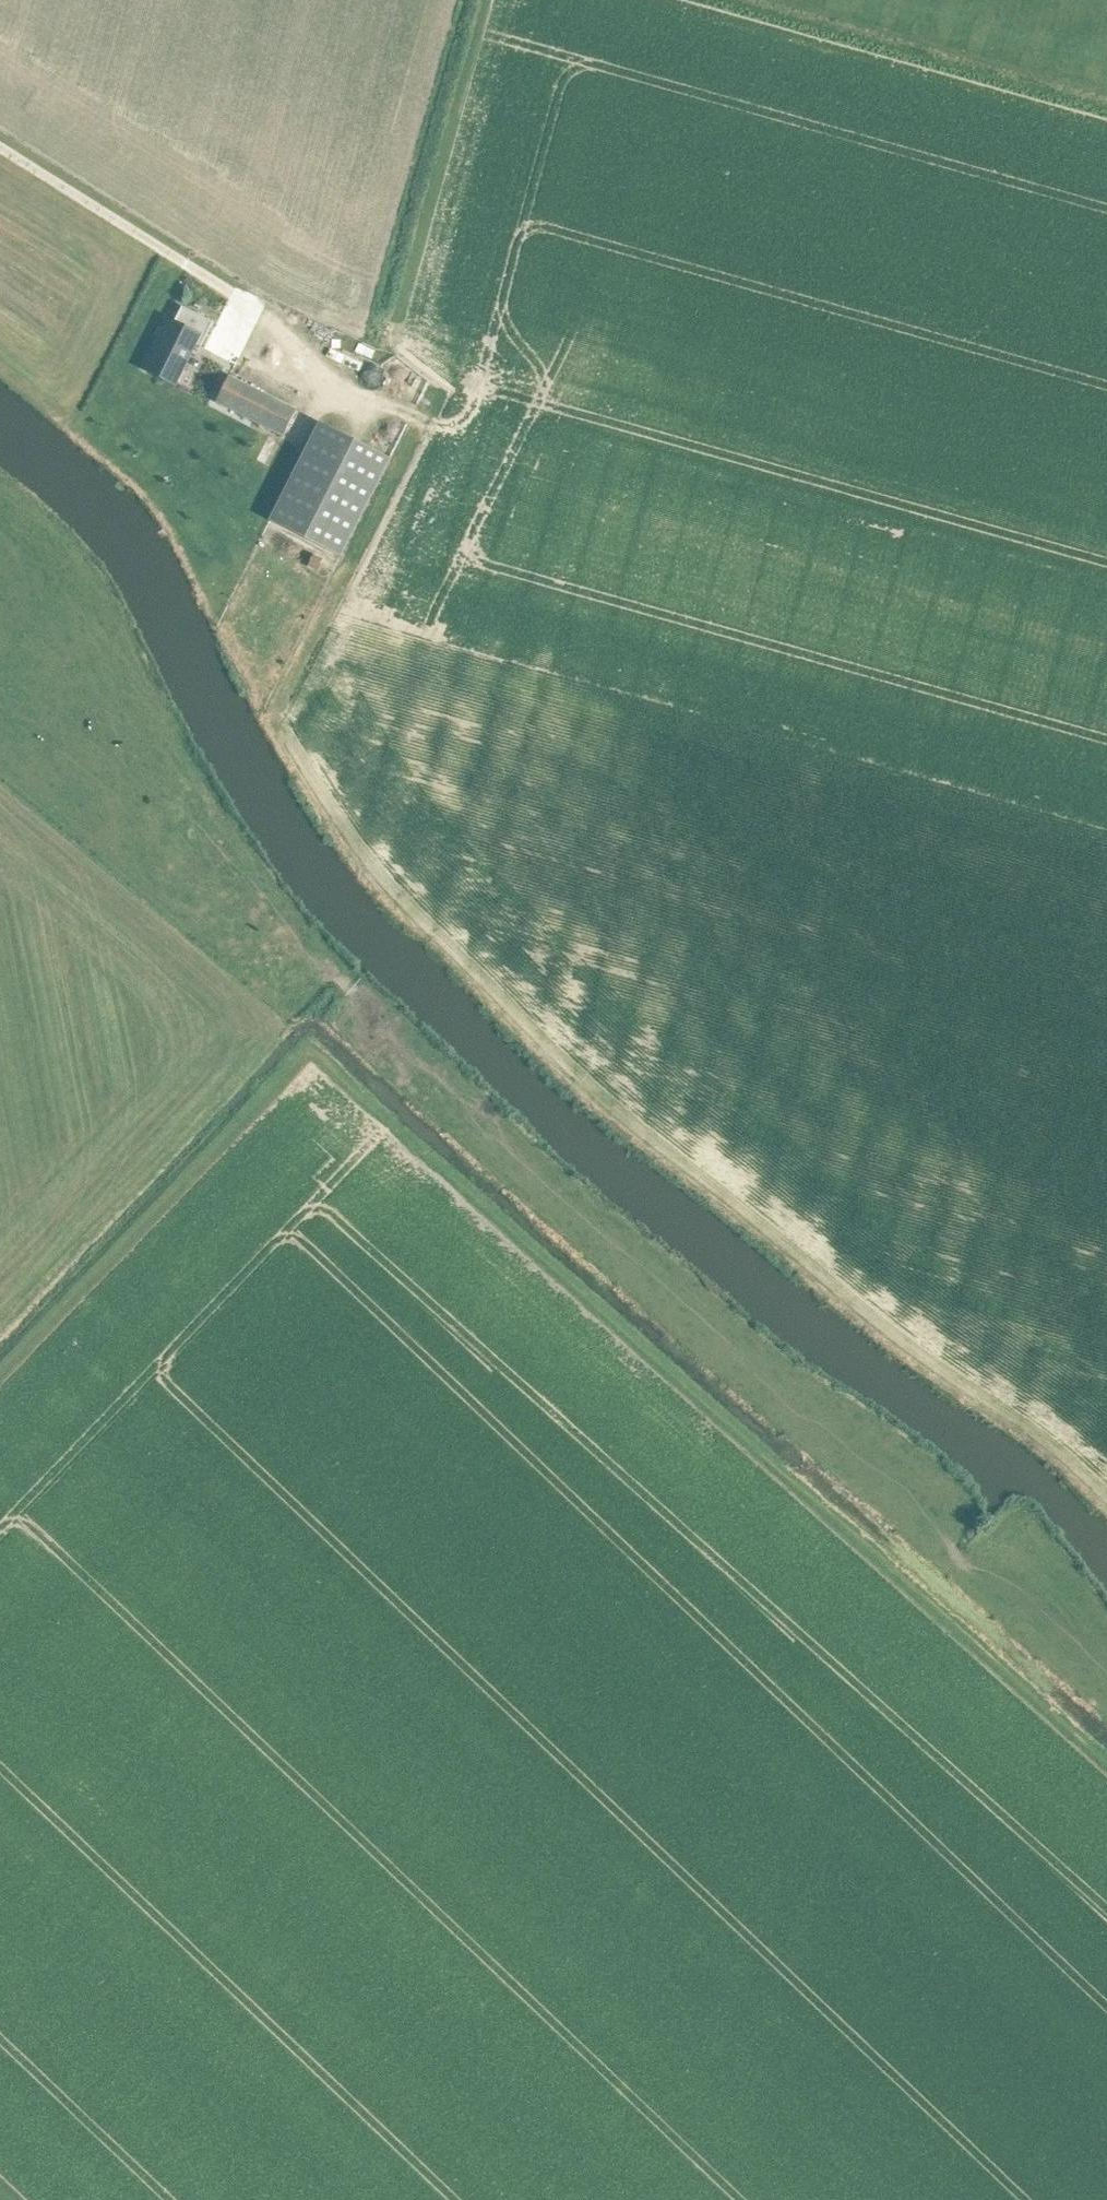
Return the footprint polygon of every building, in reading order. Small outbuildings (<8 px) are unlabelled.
[(161,339),(146,370),(177,385),(197,345),(201,347),(214,322),(182,306),(176,320),(170,317),(159,338),(161,339)] [(283,437),(296,410),(229,376),(215,404),(283,437)] [(382,380),(370,386),(378,400),(390,394),(382,380)] [(390,458),(320,422),(270,521),(340,557),(390,458)]
